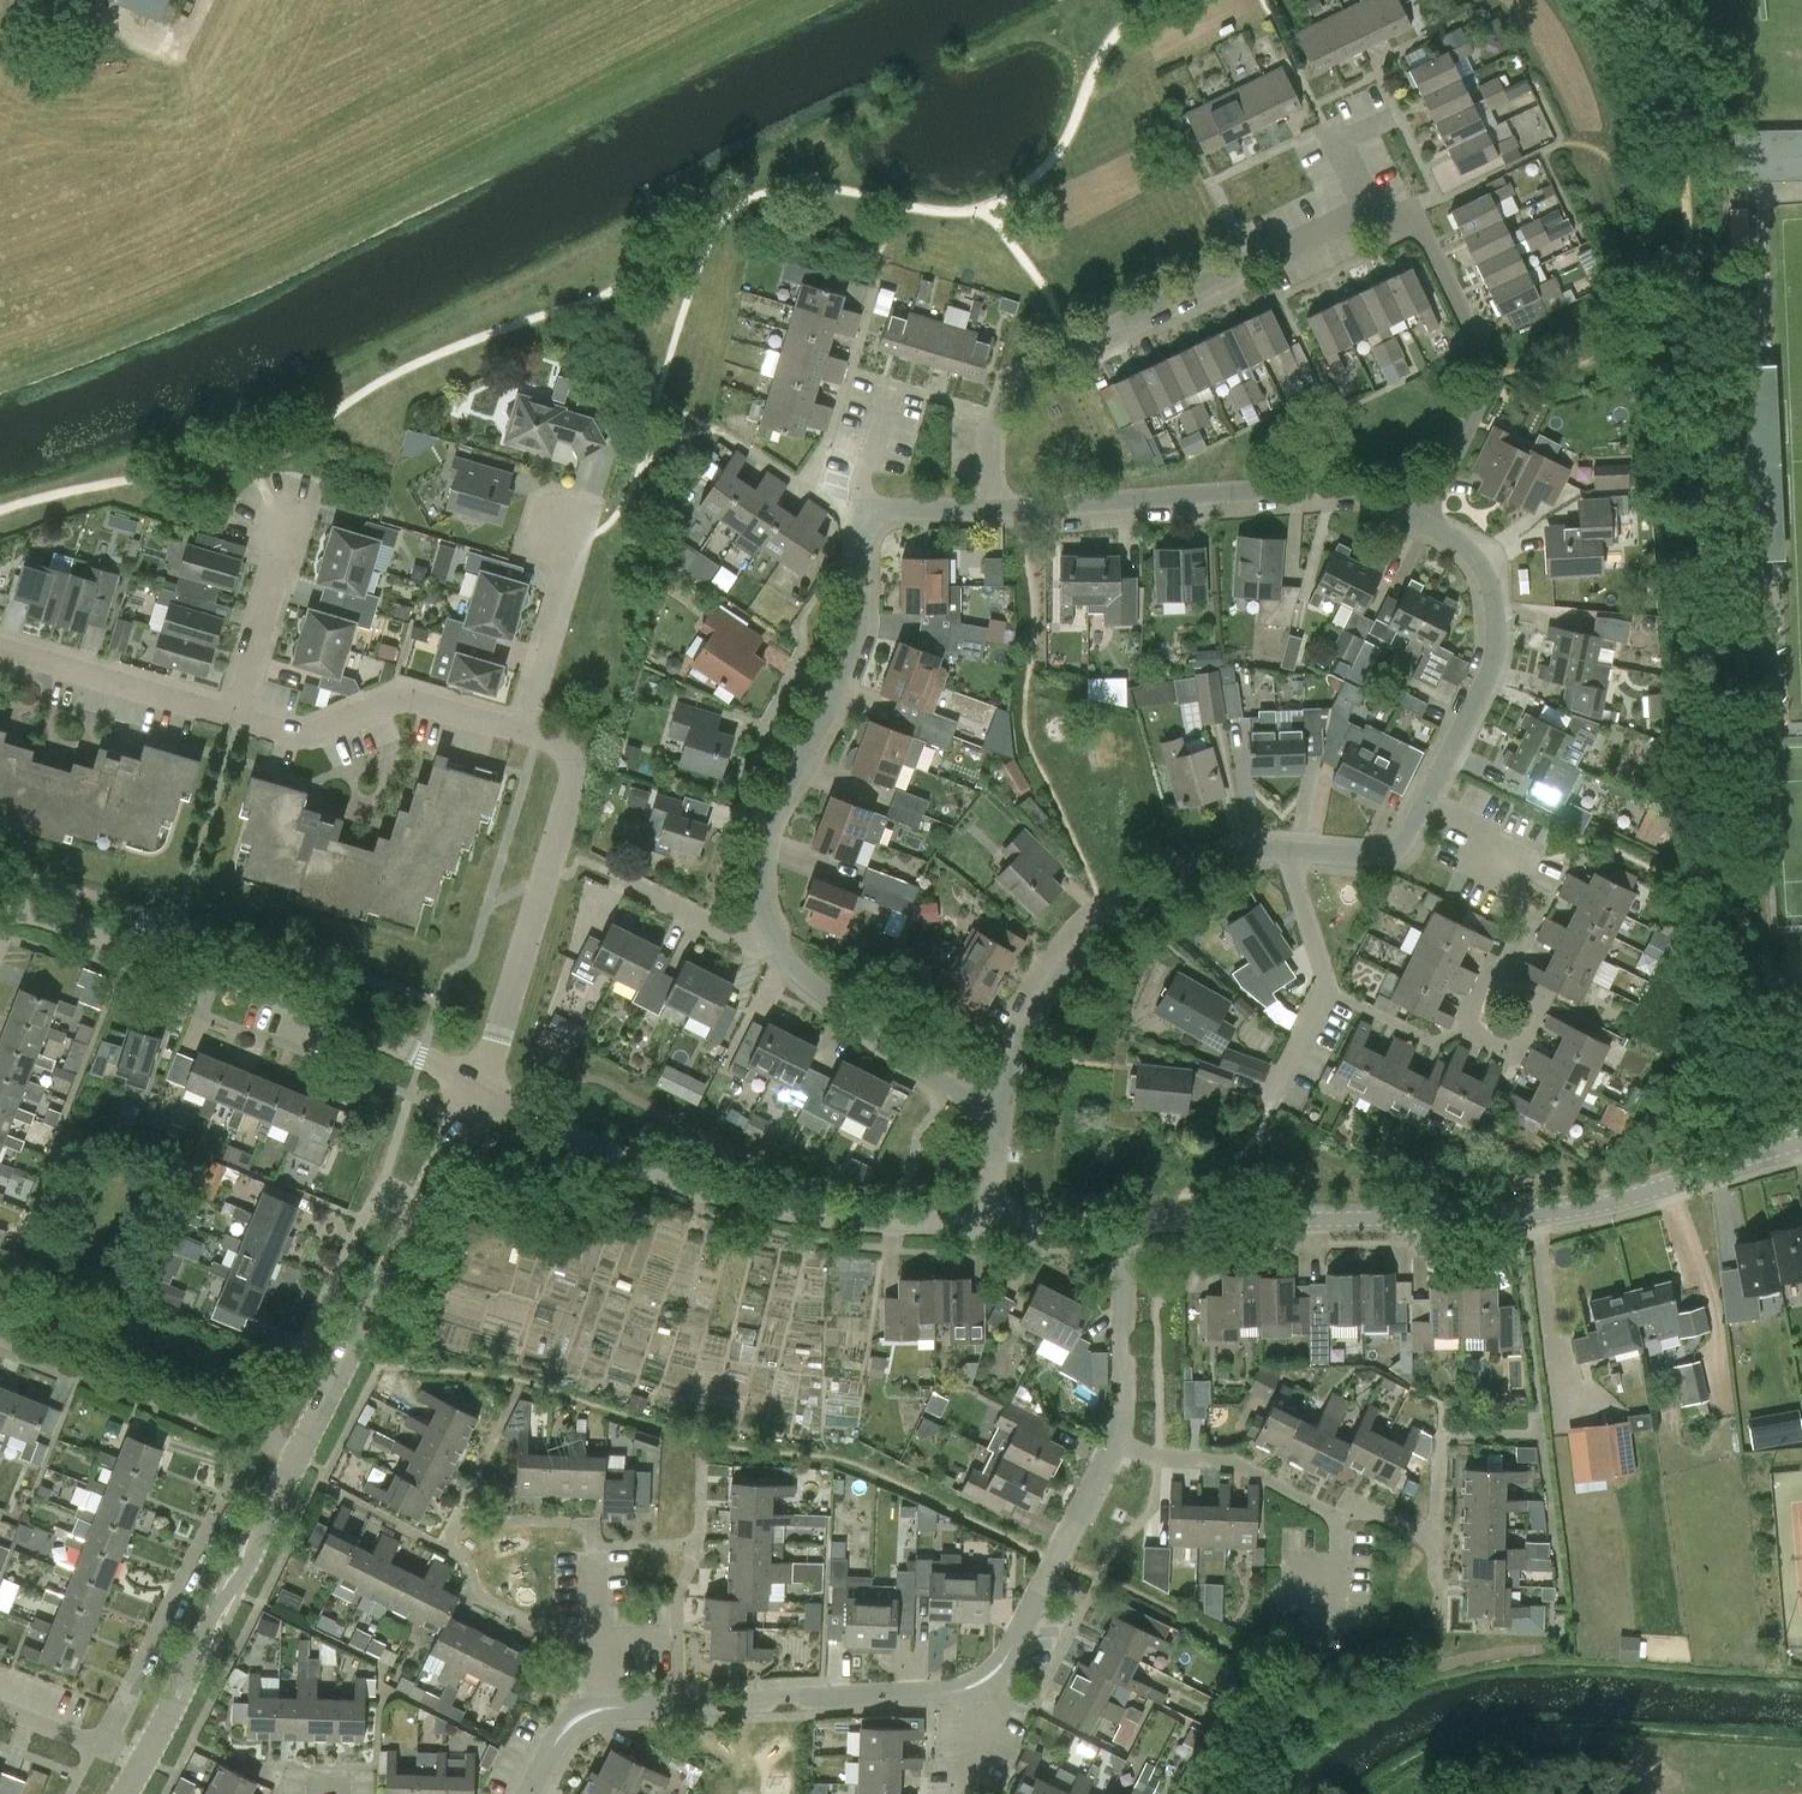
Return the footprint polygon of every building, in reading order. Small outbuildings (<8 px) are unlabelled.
[(169,0),(106,0),(159,23),(169,0)] [(1374,0),(1366,0),(1343,11),(1362,50),(1392,36),(1374,0)] [(1392,36),(1410,27),(1397,0),(1374,0),(1392,36)] [(1332,65),(1362,50),(1343,11),(1313,26),(1332,65)] [(1314,74),(1332,65),(1313,26),(1295,35),(1314,74)] [(1408,71),(1421,97),(1460,79),(1452,63),(1471,54),(1466,43),(1419,65),(1408,71)] [(1275,119),(1299,107),(1281,69),(1256,81),(1275,119)] [(1472,105),(1460,79),(1421,97),(1434,124),(1472,105)] [(1483,100),(1502,91),(1496,79),(1477,89),(1483,100)] [(1275,119),(1256,81),(1233,92),(1251,131),(1275,119)] [(1488,111),(1507,101),(1502,91),(1483,100),(1488,111)] [(1251,131),(1233,92),(1209,104),(1228,142),(1251,131)] [(1228,142),(1209,104),(1185,115),(1203,154),(1228,142)] [(1472,105),(1434,124),(1446,149),(1485,131),(1472,105)] [(1735,131),(1736,182),(1801,181),(1801,130),(1735,131)] [(1492,146),(1485,131),(1446,149),(1459,175),(1517,147),(1511,136),(1492,146)] [(1485,185),(1489,193),(1450,212),(1463,238),(1501,219),(1494,204),(1513,195),(1508,184),(1506,185),(1502,177),(1485,185)] [(1544,231),(1562,223),(1556,212),(1538,221),(1544,231)] [(1501,219),(1463,238),(1475,264),(1514,246),(1509,235),(1501,219)] [(1518,230),(1524,241),(1544,231),(1538,221),(1518,230)] [(1544,231),(1549,242),(1564,236),(1558,225),(1562,223),(1544,231)] [(1549,242),(1544,231),(1524,241),(1528,250),(1529,252),(1549,242)] [(1526,271),(1518,255),(1528,250),(1524,241),(1514,246),(1475,264),(1488,290),(1526,271)] [(802,283),(802,282),(833,291),(837,277),(806,268),(788,262),(783,277),(802,283)] [(1438,326),(1429,307),(1411,269),(1384,281),(1403,319),(1418,312),(1427,331),(1438,326)] [(1559,288),(1558,288),(1553,277),(1534,287),(1526,271),(1488,290),(1500,316),(1506,314),(1513,329),(1547,313),(1567,304),(1559,288)] [(1403,319),(1384,281),(1358,294),(1377,332),(1403,319)] [(843,295),(809,285),(802,282),(795,307),(857,325),(860,314),(839,308),(843,295)] [(1377,332),(1358,294),(1333,306),(1351,344),(1377,332)] [(1345,371),(1336,352),(1351,344),(1333,306),(1306,319),(1334,377),(1345,371)] [(857,325),(795,307),(788,330),(829,342),(832,331),(853,337),(857,325)] [(910,313),(890,307),(877,348),(897,354),(910,313)] [(1286,372),(1297,367),(1269,309),(1242,322),(1261,360),(1276,353),(1286,372)] [(897,354),(929,364),(941,323),(910,313),(897,354)] [(1235,373),(1261,360),(1242,322),(1216,335),(1235,373)] [(973,333),(941,323),(929,364),(960,374),(973,333)] [(1446,329),(1430,336),(1438,355),(1454,348),(1446,329)] [(829,342),(788,330),(781,354),(843,372),(846,361),(825,354),(829,342)] [(993,339),(973,333),(960,374),(980,380),(993,339)] [(1209,386),(1235,373),(1216,335),(1190,347),(1209,386)] [(1393,338),(1382,343),(1391,362),(1402,357),(1393,338)] [(1391,362),(1382,343),(1371,348),(1381,367),(1391,362)] [(1421,346),(1411,351),(1422,373),(1432,369),(1421,346)] [(1209,386),(1190,347),(1164,360),(1183,398),(1209,386)] [(843,372),(781,354),(774,377),(815,389),(818,377),(839,383),(843,372)] [(1183,398),(1164,360),(1139,372),(1157,411),(1183,398)] [(1780,559),(1771,365),(1742,366),(1750,560),(1780,559)] [(1152,438),(1142,418),(1157,411),(1139,372),(1113,385),(1131,424),(1119,430),(1136,467),(1154,459),(1145,441),(1152,438)] [(815,389),(774,377),(767,401),(828,419),(832,408),(811,402),(815,389)] [(1251,379),(1241,384),(1250,403),(1260,398),(1251,379)] [(1250,403),(1241,384),(1230,389),(1239,408),(1250,403)] [(564,408),(529,398),(506,410),(511,420),(505,441),(551,454),(555,439),(557,438),(571,442),(579,457),(604,443),(591,418),(563,410),(564,408)] [(804,424),(809,426),(825,430),(828,419),(767,401),(759,425),(800,437),(804,424)] [(1200,404),(1189,410),(1198,429),(1209,423),(1200,404)] [(1198,429),(1189,410),(1178,415),(1187,434),(1198,429)] [(1504,500),(1506,496),(1526,458),(1501,446),(1507,436),(1493,429),(1483,448),(1496,454),(1479,488),(1504,500)] [(1180,438),(1187,454),(1206,445),(1199,430),(1180,438)] [(719,518),(744,482),(733,475),(746,457),(735,450),(698,504),(719,518)] [(1560,483),(1566,471),(1529,453),(1526,458),(1506,496),(1531,508),(1547,476),(1560,483)] [(481,523),(483,517),(500,522),(509,490),(505,489),(509,474),(456,458),(451,476),(457,478),(448,507),(463,511),(461,517),(481,523)] [(1595,487),(1629,487),(1629,465),(1595,466),(1595,487)] [(754,489),(744,482),(719,518),(740,532),(776,478),(766,471),(754,489)] [(761,546),(760,545),(784,510),(774,503),(786,485),(776,478),(740,532),(732,542),(753,557),(761,546)] [(1596,571),(1594,545),(1612,544),(1612,541),(1618,541),(1616,514),(1628,514),(1627,496),(1610,497),(1577,498),(1579,528),(1547,530),(1549,573),(1596,571)] [(784,510),(760,545),(761,546),(780,559),(817,506),(806,499),(794,517),(784,510)] [(827,513),(817,506),(780,559),(801,573),(825,538),(815,530),(827,513)] [(142,530),(145,517),(116,511),(113,523),(142,530)] [(327,549),(325,554),(371,568),(379,542),(393,546),(398,531),(367,522),(363,536),(333,527),(331,535),(328,535),(324,541),(324,548),(327,549)] [(175,590),(214,602),(219,584),(231,588),(239,560),(218,554),(222,539),(198,532),(194,547),(188,545),(180,573),(175,590)] [(1277,595),(1281,541),(1238,538),(1233,595),(1262,597),(1260,624),(1288,627),(1297,597),(1277,595)] [(435,558),(451,563),(455,548),(439,543),(435,558)] [(681,565),(710,583),(723,564),(694,545),(681,565)] [(1337,600),(1356,563),(1345,557),(1347,553),(1336,547),(1337,545),(1336,545),(1307,602),(1316,607),(1323,593),(1337,600)] [(1157,600),(1204,598),(1201,549),(1155,551),(1157,600)] [(41,619),(56,623),(70,574),(69,574),(74,557),(54,552),(49,568),(25,561),(15,598),(30,603),(28,612),(42,616),(41,619)] [(524,590),(526,584),(496,575),(500,561),(469,552),(465,567),(480,572),(472,597),(518,611),(519,607),(523,609),(529,601),(529,592),(524,590)] [(378,598),(363,593),(371,568),(325,554),(324,559),(321,558),(317,564),(317,572),(320,573),(317,581),(347,590),(343,604),(373,613),(378,598)] [(901,557),(900,585),(946,585),(947,557),(901,557)] [(1073,601),(1087,601),(1087,557),(1060,557),(1060,623),(1073,623),(1073,601)] [(1117,587),(1118,558),(1087,557),(1087,601),(1087,611),(1105,611),(1105,623),(1135,623),(1135,587),(1117,587)] [(1002,586),(1002,558),(984,558),(984,586),(1002,586)] [(1352,633),(1384,570),(1381,569),(1380,570),(1368,564),(1366,568),(1356,563),(1337,600),(1352,608),(1342,628),(1331,651),(1353,661),(1364,639),(1352,633)] [(70,574),(56,623),(70,627),(71,625),(85,629),(87,622),(105,627),(112,603),(110,603),(118,575),(88,566),(84,578),(70,574)] [(1410,636),(1428,600),(1417,594),(1419,589),(1408,584),(1409,582),(1408,582),(1387,624),(1376,619),(1369,633),(1379,638),(1389,643),(1396,629),(1410,636)] [(946,613),(946,585),(900,585),(900,612),(946,613)] [(210,616),(214,602),(175,590),(162,586),(157,602),(170,606),(162,632),(213,647),(221,619),(210,616)] [(517,614),(518,611),(472,597),(465,623),(447,618),(443,633),(493,648),(497,634),(510,638),(512,631),(517,633),(522,625),(522,616),(517,614)] [(1434,646),(1455,605),(1453,605),(1452,606),(1441,600),(1438,605),(1428,600),(1410,636),(1425,643),(1420,652),(1423,653),(1410,678),(1432,690),(1451,654),(1434,646)] [(301,636),(347,650),(354,624),(369,628),(373,613),(343,604),(339,618),(309,609),(306,617),(304,616),(300,623),(300,630),(302,631),(301,636)] [(762,660),(746,649),(756,635),(716,607),(702,628),(712,634),(692,663),(695,664),(689,672),(704,682),(709,674),(738,694),(762,660)] [(1551,630),(1549,640),(1554,641),(1551,654),(1589,662),(1610,666),(1613,651),(1615,640),(1626,643),(1626,641),(1630,620),(1611,616),(1596,615),(1592,635),(1590,635),(1549,627),(1549,629),(1551,630)] [(125,650),(133,622),(117,617),(109,646),(125,650)] [(954,621),(951,637),(984,643),(987,628),(954,621)] [(205,675),(213,647),(162,632),(154,660),(187,669),(189,673),(194,675),(198,672),(205,675)] [(493,648),(443,633),(438,649),(456,654),(448,680),(457,682),(456,685),(462,690),(471,690),(472,687),(494,693),(495,688),(499,689),(505,681),(505,672),(500,671),(502,666),(488,662),(493,648)] [(1293,670),(1301,639),(1289,635),(1280,667),(1293,670)] [(319,685),(319,686),(348,695),(359,690),(354,680),(339,675),(347,650),(301,636),(299,641),(297,640),(293,646),(293,654),(295,655),(293,663),(323,672),(319,685)] [(981,658),(984,643),(951,637),(949,651),(981,658)] [(940,657),(898,641),(889,667),(942,687),(947,674),(945,667),(937,664),(940,657)] [(1222,666),(1221,649),(1191,651),(1192,668),(1222,666)] [(1610,666),(1589,662),(1551,654),(1549,667),(1543,666),(1541,677),(1538,677),(1538,679),(1565,684),(1561,705),(1601,718),(1607,689),(1605,688),(1610,666)] [(1361,686),(1367,673),(1352,665),(1345,679),(1361,686)] [(926,710),(921,725),(952,737),(958,723),(933,713),(942,687),(889,667),(879,693),(920,709),(921,708),(926,710)] [(1203,723),(1222,720),(1215,673),(1196,675),(1203,723)] [(1178,703),(1198,700),(1195,676),(1174,679),(1178,703)] [(1338,694),(1359,705),(1366,690),(1345,680),(1338,694)] [(1141,704),(1175,700),(1172,681),(1139,686),(1141,704)] [(1223,683),(1228,717),(1242,715),(1237,681),(1223,683)] [(1421,715),(1427,703),(1403,690),(1396,702),(1421,715)] [(721,775),(732,738),(714,732),(718,717),(677,704),(668,734),(687,740),(681,763),(721,775)] [(1292,729),(1274,730),(1276,772),(1302,771),(1302,732),(1323,732),(1323,707),(1303,708),(1303,715),(1292,715),(1292,729)] [(1527,730),(1521,741),(1555,759),(1557,756),(1576,766),(1587,743),(1592,745),(1603,724),(1572,714),(1564,732),(1526,713),(1525,715),(1527,716),(1522,727),(1527,730)] [(1249,773),(1276,772),(1274,730),(1259,730),(1259,716),(1248,716),(1249,773)] [(860,743),(859,745),(900,762),(916,767),(925,742),(947,750),(952,737),(921,725),(915,738),(910,736),(866,719),(860,721),(855,736),(857,742),(860,743)] [(1355,791),(1375,752),(1361,746),(1367,733),(1357,727),(1331,778),(1355,791)] [(1375,752),(1355,791),(1378,802),(1397,764),(1413,772),(1423,752),(1407,744),(1384,732),(1375,752)] [(1013,758),(1012,742),(987,733),(982,746),(1013,758)] [(1181,806),(1220,795),(1216,778),(1209,775),(1214,766),(1210,764),(1213,760),(1209,758),(1211,754),(1208,752),(1208,750),(1183,757),(1179,740),(1160,745),(1165,764),(1169,763),(1181,806)] [(1548,774),(1555,759),(1521,741),(1515,755),(1509,752),(1503,763),(1501,762),(1501,763),(1544,785),(1539,794),(1561,805),(1566,796),(1571,786),(1548,774)] [(148,745),(142,765),(106,754),(98,780),(81,774),(78,784),(19,767),(22,757),(0,751),(0,812),(14,817),(11,826),(51,838),(54,828),(84,837),(87,828),(134,841),(137,832),(157,838),(166,805),(176,808),(182,787),(193,791),(202,761),(148,745)] [(849,771),(891,787),(900,762),(859,745),(858,747),(856,746),(850,748),(845,762),(847,768),(850,769),(849,771)] [(1001,765),(1017,792),(1030,784),(1014,758),(1001,765)] [(251,808),(249,815),(245,829),(255,832),(245,864),(266,870),(263,879),(309,893),(306,903),(346,915),(349,905),(396,919),(398,909),(419,915),(428,883),(438,886),(447,855),(457,858),(465,828),(475,831),(484,800),(490,802),(498,772),(475,766),(472,774),(443,765),(434,796),(425,793),(416,823),(406,820),(397,851),(387,848),(383,863),(326,847),(334,822),(298,811),(304,789),(251,774),(243,805),(251,808)] [(897,789),(892,803),(923,815),(928,801),(897,789)] [(697,854),(705,825),(679,817),(683,804),(657,796),(649,821),(664,825),(658,842),(697,854)] [(829,796),(820,820),(862,837),(879,842),(885,825),(869,819),(872,812),(829,796)] [(1035,829),(1048,819),(1029,796),(1016,807),(1035,829)] [(1652,802),(1637,834),(1654,842),(1669,810),(1652,802)] [(917,829),(923,815),(892,803),(886,817),(917,829)] [(1581,831),(1590,813),(1570,803),(1561,821),(1581,831)] [(862,837),(820,820),(810,847),(852,863),(862,837)] [(1034,914),(1059,889),(1032,863),(1043,851),(1022,831),(1011,843),(1021,853),(996,877),(1034,914)] [(861,881),(866,883),(901,896),(906,883),(867,868),(861,881)] [(1623,915),(1634,893),(1593,872),(1587,884),(1568,874),(1563,885),(1623,915)] [(809,924),(838,935),(854,896),(813,880),(803,906),(814,910),(809,924)] [(914,901),(901,896),(866,883),(861,896),(909,914),(914,901)] [(1612,937),(1623,915),(1563,885),(1557,896),(1576,906),(1571,916),(1612,937)] [(1258,906),(1225,927),(1249,962),(1258,975),(1260,974),(1278,961),(1283,958),(1290,953),(1258,906)] [(1485,952),(1491,940),(1434,911),(1423,933),(1461,952),(1466,942),(1485,952)] [(1601,959),(1612,937),(1571,916),(1565,928),(1546,918),(1541,929),(1601,959)] [(958,949),(999,974),(1013,951),(1018,954),(1027,940),(993,921),(985,934),(972,926),(958,949)] [(600,969),(615,977),(636,936),(611,923),(591,964),(578,958),(571,971),(594,982),(600,969)] [(1660,928),(1648,948),(1662,956),(1674,936),(1660,928)] [(1590,981),(1601,959),(1541,929),(1535,941),(1554,950),(1549,960),(1590,981)] [(1423,933),(1412,955),(1469,984),(1474,974),(1455,964),(1461,952),(1423,933)] [(644,1008),(645,1008),(659,980),(646,973),(659,948),(636,936),(615,977),(638,988),(631,1001),(644,1008)] [(988,994),(999,974),(958,949),(946,970),(942,967),(933,982),(983,1011),(991,996),(988,994)] [(1412,955),(1401,978),(1439,997),(1444,986),(1464,996),(1469,984),(1412,955)] [(656,1014),(663,1001),(687,1013),(708,972),(684,960),(675,978),(671,985),(659,980),(645,1008),(656,1014)] [(1579,1003),(1590,981),(1549,960),(1544,972),(1525,962),(1519,973),(1579,1003)] [(720,1010),(733,984),(708,972),(687,1013),(712,1026),(705,1038),(718,1045),(732,1016),(720,1010)] [(1225,1039),(1231,1029),(1216,1020),(1226,1003),(1177,974),(1155,1012),(1174,1023),(1176,1021),(1204,1038),(1209,1030),(1225,1039)] [(1240,987),(1266,1008),(1278,1001),(1272,993),(1260,974),(1258,975),(1240,987)] [(1434,1007),(1439,997),(1401,978),(1390,1000),(1447,1028),(1453,1017),(1434,1007)] [(948,1000),(920,981),(910,996),(938,1015),(948,1000)] [(57,998),(55,1003),(20,989),(10,1017),(46,1031),(47,1027),(54,1010),(72,1017),(76,1006),(57,998)] [(1255,1009),(1240,995),(1233,1003),(1247,1017),(1255,1009)] [(585,1028),(555,1014),(548,1029),(578,1043),(585,1028)] [(1598,1068),(1609,1046),(1549,1016),(1543,1027),(1562,1037),(1557,1048),(1598,1068)] [(10,1017),(0,1042),(0,1044),(35,1058),(37,1052),(43,1037),(62,1044),(66,1034),(47,1027),(46,1031),(10,1017)] [(1351,1093),(1372,1052),(1361,1046),(1370,1027),(1359,1021),(1329,1082),(1351,1093)] [(772,1076),(793,1035),(768,1022),(755,1048),(742,1041),(728,1070),(740,1076),(751,1082),(758,1068),(772,1076)] [(129,1028),(124,1046),(118,1044),(113,1063),(118,1065),(116,1073),(128,1076),(126,1084),(146,1089),(150,1074),(149,1073),(159,1038),(156,1037),(154,1034),(148,1032),(145,1034),(129,1028)] [(793,1035),(772,1076),(785,1082),(778,1095),(788,1101),(801,1107),(815,1079),(803,1073),(807,1065),(816,1047),(793,1035)] [(1383,1057),(1372,1052),(1351,1093),(1373,1104),(1404,1043),(1393,1038),(1383,1057)] [(85,1044),(73,1039),(63,1068),(78,1073),(88,1045),(85,1044)] [(1404,1043),(1373,1104),(1395,1115),(1415,1074),(1404,1068),(1414,1049),(1404,1043)] [(0,1044),(0,1075),(25,1085),(27,1080),(33,1063),(52,1070),(56,1059),(37,1052),(35,1058),(0,1044)] [(1456,1046),(1446,1065),(1426,1107),(1448,1118),(1469,1077),(1458,1071),(1467,1052),(1456,1046)] [(1218,1066),(1232,1071),(1263,1083),(1270,1064),(1225,1047),(1219,1066),(1218,1066)] [(1587,1090),(1598,1068),(1557,1048),(1551,1059),(1532,1049),(1526,1060),(1587,1090)] [(213,1098),(227,1063),(199,1052),(185,1087),(207,1096),(199,1114),(210,1118),(217,1100),(213,1098)] [(845,1113),(866,1072),(841,1059),(832,1077),(828,1085),(815,1079),(801,1107),(803,1108),(813,1114),(825,1120),(838,1127),(845,1113)] [(1227,1085),(1232,1071),(1218,1066),(1219,1066),(1200,1059),(1194,1073),(1227,1085)] [(1426,1079),(1415,1074),(1395,1115),(1417,1126),(1426,1107),(1446,1065),(1436,1060),(1426,1079)] [(1540,1081),(1535,1092),(1576,1112),(1587,1090),(1526,1060),(1521,1072),(1540,1081)] [(240,1110),(255,1074),(227,1063),(213,1098),(217,1100),(235,1107),(227,1126),(237,1130),(245,1112),(240,1110)] [(1469,1077),(1448,1118),(1471,1129),(1501,1069),(1489,1063),(1479,1082),(1469,1077)] [(1152,1077),(1137,1075),(1130,1074),(1127,1096),(1135,1097),(1133,1106),(1184,1112),(1189,1071),(1153,1067),(1152,1077)] [(876,1110),(889,1084),(866,1072),(845,1113),(867,1124),(861,1137),(875,1144),(889,1116),(876,1110)] [(265,1141),(272,1123),(268,1121),(282,1086),(255,1074),(240,1110),(245,1112),(262,1119),(255,1137),(265,1141)] [(0,1075),(0,1106),(15,1112),(16,1107),(21,1096),(39,1103),(45,1087),(27,1080),(25,1085),(0,1075)] [(296,1133),(310,1097),(282,1086),(268,1121),(272,1123),(290,1130),(282,1148),(292,1153),(300,1134),(296,1133)] [(900,1115),(911,1094),(902,1090),(892,1110),(900,1115)] [(1576,1112),(1535,1092),(1529,1103),(1511,1093),(1505,1105),(1565,1134),(1576,1112)] [(338,1109),(310,1097),(296,1133),(300,1134),(317,1141),(310,1160),(320,1164),(328,1146),(324,1144),(338,1109)] [(133,1128),(142,1109),(126,1102),(117,1121),(133,1128)] [(0,1106),(0,1137),(4,1138),(6,1133),(13,1117),(31,1125),(35,1114),(16,1107),(15,1112),(0,1106)] [(1610,1108),(1609,1108),(1604,1119),(1616,1125),(1621,1113),(1610,1108)] [(0,1137),(0,1150),(2,1145),(20,1151),(25,1141),(6,1133),(4,1138),(0,1137)] [(252,1164),(255,1149),(228,1144),(226,1159),(252,1164)] [(863,1188),(872,1170),(872,1169),(850,1158),(842,1176),(841,1178),(863,1188)] [(214,1159),(199,1194),(215,1200),(230,1165),(214,1159)] [(10,1178),(14,1168),(0,1163),(0,1175),(10,1178)] [(252,1220),(286,1235),(287,1234),(298,1207),(263,1192),(255,1213),(236,1206),(231,1217),(250,1224),(252,1220)] [(1770,1237),(1771,1236),(1779,1282),(1780,1282),(1801,1278),(1801,1225),(1800,1219),(1785,1222),(1786,1228),(1769,1231),(1770,1237)] [(287,1234),(286,1235),(252,1220),(250,1224),(243,1241),(225,1233),(219,1245),(238,1252),(240,1248),(275,1262),(280,1250),(287,1253),(294,1237),(287,1234)] [(197,1260),(204,1242),(178,1232),(171,1249),(197,1260)] [(1771,1236),(1770,1237),(1755,1239),(1754,1234),(1738,1237),(1739,1242),(1736,1243),(1745,1294),(1781,1288),(1780,1282),(1779,1282),(1771,1236)] [(229,1276),(263,1290),(275,1262),(240,1248),(238,1252),(231,1269),(213,1261),(209,1272),(227,1280),(229,1276)] [(173,1274),(162,1269),(158,1278),(170,1282),(173,1274)] [(1327,1323),(1360,1323),(1359,1274),(1326,1275),(1327,1305),(1310,1305),(1310,1331),(1310,1342),(1327,1342),(1327,1323)] [(1406,1304),(1394,1304),(1394,1274),(1359,1274),(1360,1323),(1387,1322),(1387,1333),(1407,1333),(1406,1304)] [(1260,1319),(1259,1277),(1259,1275),(1223,1276),(1223,1296),(1207,1296),(1208,1338),(1236,1338),(1236,1323),(1259,1323),(1259,1319),(1260,1319)] [(229,1276),(227,1280),(220,1296),(202,1289),(198,1299),(216,1307),(217,1303),(252,1318),(263,1290),(229,1276)] [(1291,1277),(1259,1277),(1260,1319),(1291,1319),(1291,1331),(1310,1331),(1310,1305),(1310,1298),(1292,1298),(1291,1277)] [(952,1341),(985,1341),(985,1314),(968,1314),(968,1278),(934,1279),(935,1319),(951,1319),(952,1341)] [(935,1319),(934,1279),(900,1279),(901,1308),(884,1308),(884,1338),(918,1338),(917,1320),(935,1319)] [(155,1297),(179,1306),(186,1289),(161,1280),(155,1297)] [(1684,1313),(1677,1314),(1669,1282),(1629,1292),(1637,1324),(1652,1321),(1657,1340),(1682,1334),(1689,1332),(1689,1334),(1707,1330),(1702,1308),(1684,1313)] [(1045,1335),(1046,1335),(1065,1298),(1039,1284),(1020,1322),(1045,1335)] [(1461,1335),(1460,1287),(1430,1288),(1430,1321),(1411,1322),(1411,1350),(1432,1350),(1431,1335),(1461,1335)] [(1484,1349),(1511,1349),(1511,1307),(1494,1308),(1494,1287),(1460,1287),(1461,1335),(1484,1334),(1484,1349)] [(1589,1302),(1596,1329),(1597,1334),(1572,1340),(1578,1363),(1641,1347),(1636,1325),(1637,1324),(1629,1292),(1589,1302)] [(1724,1295),(1726,1321),(1741,1319),(1738,1293),(1724,1295)] [(999,1328),(1013,1301),(1001,1294),(987,1322),(999,1328)] [(1090,1352),(1073,1343),(1090,1310),(1065,1298),(1046,1335),(1045,1335),(1038,1352),(1063,1365),(1060,1371),(1090,1386),(1090,1352)] [(1680,1406),(1682,1406),(1706,1400),(1697,1362),(1672,1368),(1680,1406)] [(1267,1401),(1279,1377),(1261,1367),(1249,1391),(1267,1401)] [(1280,1455),(1298,1419),(1281,1411),(1291,1391),(1281,1386),(1265,1417),(1256,1413),(1248,1433),(1256,1436),(1253,1442),(1280,1455)] [(0,1387),(0,1450),(3,1451),(10,1433),(6,1431),(20,1395),(0,1387)] [(437,1408),(428,1424),(464,1442),(477,1415),(422,1388),(417,1398),(437,1408)] [(975,1398),(986,1403),(990,1394),(980,1389),(975,1398)] [(944,1413),(951,1397),(936,1391),(930,1407),(944,1413)] [(1333,1412),(1341,1397),(1332,1393),(1324,1407),(1333,1412)] [(993,1450),(992,1451),(1046,1478),(1061,1448),(1047,1441),(1054,1426),(1007,1402),(990,1394),(986,1403),(1002,1411),(995,1426),(997,1428),(987,1447),(993,1450)] [(61,1411),(47,1406),(20,1395),(6,1431),(10,1433),(27,1439),(20,1458),(31,1462),(40,1466),(48,1447),(38,1443),(38,1444),(33,1442),(39,1429),(52,1435),(61,1411)] [(1341,1397),(1333,1412),(1342,1416),(1350,1402),(1341,1397)] [(1184,1403),(1184,1418),(1206,1418),(1206,1403),(1184,1403)] [(1379,1409),(1369,1405),(1350,1444),(1342,1462),(1332,1482),(1342,1462),(1367,1475),(1386,1438),(1369,1430),(1379,1409)] [(1324,1407),(1314,1427),(1298,1419),(1280,1455),(1306,1468),(1333,1412),(1324,1407)] [(1333,1412),(1306,1468),(1332,1482),(1342,1462),(1350,1444),(1332,1436),(1342,1416),(1333,1412)] [(464,1442),(428,1424),(409,1415),(404,1424),(424,1434),(416,1450),(451,1468),(464,1442)] [(1799,1417),(1769,1423),(1773,1447),(1801,1442),(1801,1432),(1799,1417)] [(371,1430),(357,1423),(345,1446),(360,1453),(371,1430)] [(1590,1468),(1592,1479),(1634,1474),(1628,1424),(1611,1425),(1584,1429),(1589,1468),(1590,1468)] [(519,1431),(506,1425),(501,1435),(518,1444),(519,1431)] [(1386,1438),(1367,1475),(1394,1488),(1414,1448),(1422,1452),(1430,1436),(1412,1426),(1402,1446),(1386,1438)] [(546,1495),(548,1450),(528,1449),(529,1432),(519,1431),(518,1444),(516,1494),(546,1495)] [(568,1451),(548,1450),(546,1495),(574,1497),(577,1434),(569,1433),(568,1451)] [(574,1497),(603,1498),(604,1479),(605,1479),(606,1453),(586,1452),(587,1434),(577,1434),(574,1497)] [(128,1436),(119,1458),(101,1450),(96,1461),(115,1468),(116,1464),(151,1478),(162,1449),(128,1436)] [(637,1452),(661,1453),(662,1439),(638,1438),(637,1452)] [(411,1459),(403,1476),(402,1477),(432,1491),(431,1492),(437,1495),(451,1468),(416,1450),(396,1440),(391,1450),(411,1459)] [(1490,1466),(1541,1463),(1539,1444),(1489,1448),(1490,1466)] [(992,1451),(981,1474),(974,1470),(962,1493),(1009,1517),(1017,1502),(1030,1509),(1046,1478),(992,1451)] [(140,1505),(151,1478),(116,1464),(115,1468),(108,1485),(89,1478),(85,1489),(89,1491),(104,1496),(106,1491),(140,1505)] [(603,1498),(602,1520),(632,1521),(633,1504),(649,1505),(651,1471),(635,1470),(635,1469),(624,1469),(623,1480),(605,1479),(604,1479),(603,1498)] [(1463,1498),(1526,1500),(1503,1499),(1504,1482),(1526,1483),(1527,1472),(1464,1470),(1463,1498)] [(402,1477),(403,1476),(396,1472),(387,1490),(368,1480),(364,1490),(419,1517),(431,1492),(432,1491),(402,1477)] [(1198,1546),(1199,1506),(1181,1505),(1182,1482),(1170,1482),(1168,1544),(1198,1546)] [(771,1513),(771,1494),(794,1495),(794,1485),(731,1483),(730,1512),(770,1514),(771,1513)] [(1198,1546),(1226,1547),(1228,1507),(1230,1507),(1230,1506),(1230,1485),(1219,1484),(1218,1506),(1199,1506),(1198,1546)] [(1256,1548),(1259,1486),(1249,1486),(1248,1507),(1230,1506),(1230,1507),(1228,1507),(1226,1547),(1256,1548)] [(130,1533),(140,1505),(106,1491),(104,1496),(89,1491),(83,1508),(79,1506),(74,1517),(78,1518),(93,1524),(95,1519),(130,1533)] [(1525,1511),(1526,1500),(1463,1498),(1462,1528),(1503,1529),(1503,1510),(1525,1511)] [(355,1544),(355,1545),(359,1538),(342,1529),(352,1510),(342,1505),(314,1561),(340,1574),(341,1574),(355,1544)] [(793,1513),(771,1513),(770,1514),(730,1512),(729,1541),(769,1543),(769,1542),(770,1523),(793,1524),(793,1513)] [(119,1561),(130,1533),(95,1519),(93,1524),(86,1541),(67,1534),(63,1544),(82,1551),(84,1547),(119,1561)] [(1503,1529),(1462,1528),(1461,1556),(1524,1558),(1524,1548),(1502,1547),(1503,1529)] [(363,1593),(390,1537),(382,1533),(372,1553),(355,1545),(355,1544),(341,1574),(340,1574),(337,1580),(363,1593)] [(389,1606),(406,1570),(390,1562),(400,1542),(390,1537),(363,1593),(389,1606)] [(6,1569),(14,1546),(0,1541),(0,1567),(6,1569)] [(769,1542),(769,1543),(729,1541),(728,1570),(791,1572),(791,1562),(783,1561),(783,1543),(769,1542)] [(108,1588),(119,1561),(84,1547),(82,1551),(75,1569),(57,1561),(52,1572),(71,1579),(73,1574),(108,1588)] [(1144,1547),(1142,1581),(1166,1594),(1168,1549),(1144,1547)] [(931,1572),(930,1572),(930,1589),(928,1618),(957,1619),(959,1574),(960,1553),(941,1553),(940,1573),(931,1572)] [(915,1588),(930,1589),(930,1572),(931,1572),(932,1557),(916,1556),(916,1560),(915,1572),(916,1572),(915,1588)] [(1523,1569),(1524,1558),(1461,1556),(1460,1586),(1501,1586),(1501,1568),(1523,1569)] [(988,1558),(987,1570),(1002,1570),(1003,1558),(988,1558)] [(1550,1558),(1524,1558),(1523,1569),(1523,1570),(1552,1571),(1550,1558)] [(415,1619),(442,1563),(433,1559),(424,1579),(406,1570),(389,1606),(415,1619)] [(823,1592),(823,1562),(811,1562),(810,1591),(823,1592)] [(415,1619),(440,1631),(440,1632),(448,1615),(449,1615),(459,1597),(441,1588),(451,1568),(442,1563),(415,1619)] [(791,1582),(791,1572),(728,1570),(727,1598),(727,1599),(767,1600),(768,1581),(791,1582)] [(895,1616),(913,1617),(915,1588),(916,1572),(915,1572),(897,1571),(896,1589),(871,1587),(871,1602),(870,1618),(869,1651),(889,1651),(892,1649),(892,1645),(894,1645),(895,1616)] [(41,1600),(60,1607),(62,1602),(97,1616),(108,1588),(73,1574),(71,1579),(64,1596),(46,1589),(41,1600)] [(959,1574),(957,1619),(986,1620),(988,1575),(987,1575),(959,1574)] [(23,1581),(5,1575),(0,1591),(0,1606),(13,1611),(23,1581)] [(1206,1614),(1224,1614),(1225,1582),(1207,1582),(1206,1614)] [(833,1586),(832,1613),(846,1614),(845,1643),(847,1643),(847,1646),(850,1650),(869,1651),(870,1618),(871,1602),(871,1587),(833,1586)] [(1529,1617),(1529,1607),(1507,1606),(1508,1587),(1501,1586),(1460,1586),(1468,1586),(1467,1615),(1492,1616),(1492,1626),(1513,1626),(1513,1629),(1544,1630),(1544,1604),(1531,1604),(1531,1617),(1529,1617)] [(703,1627),(710,1627),(710,1626),(744,1628),(744,1627),(744,1609),(767,1610),(767,1600),(727,1599),(727,1598),(704,1597),(703,1627)] [(769,1601),(768,1612),(780,1612),(780,1601),(769,1601)] [(86,1645),(97,1616),(62,1602),(60,1607),(53,1624),(35,1617),(31,1628),(49,1635),(51,1631),(86,1645)] [(1145,1613),(1138,1626),(1151,1633),(1164,1639),(1170,1626),(1145,1613)] [(440,1632),(440,1631),(430,1651),(446,1659),(437,1679),(445,1683),(473,1627),(449,1615),(448,1615),(440,1632)] [(1102,1641),(1138,1659),(1146,1643),(1166,1653),(1171,1643),(1164,1639),(1151,1633),(1138,1626),(1115,1615),(1102,1641)] [(264,1616),(258,1635),(277,1640),(283,1621),(264,1616)] [(710,1626),(710,1627),(709,1656),(771,1658),(772,1648),(750,1647),(751,1627),(744,1627),(744,1628),(710,1626)] [(396,1662),(403,1647),(357,1627),(351,1642),(396,1662)] [(481,1676),(499,1640),(473,1627),(445,1683),(433,1707),(446,1714),(458,1690),(455,1688),(464,1668),(481,1676)] [(75,1672),(86,1645),(51,1631),(49,1635),(43,1651),(24,1644),(20,1655),(38,1662),(40,1659),(75,1672)] [(497,1710),(525,1653),(499,1640),(481,1676),(499,1685),(489,1705),(497,1710)] [(1102,1641),(1090,1666),(1119,1682),(1145,1695),(1150,1685),(1130,1675),(1138,1659),(1102,1641)] [(308,1662),(308,1676),(317,1676),(317,1677),(320,1678),(321,1658),(308,1657),(308,1662)] [(1119,1682),(1090,1666),(1079,1661),(1066,1687),(1121,1714),(1125,1707),(1110,1700),(1119,1682)] [(298,1662),(298,1675),(308,1676),(308,1662),(298,1662)] [(276,1737),(278,1697),(259,1696),(260,1674),(249,1674),(248,1702),(247,1722),(246,1736),(276,1737)] [(276,1737),(305,1738),(308,1676),(298,1675),(297,1675),(296,1698),(278,1697),(276,1737)] [(305,1738),(334,1739),(336,1699),(316,1698),(317,1677),(317,1676),(308,1676),(305,1738)] [(376,1679),(366,1678),(355,1678),(354,1699),(336,1699),(334,1739),(363,1741),(365,1696),(375,1697),(376,1679)] [(1117,1723),(1121,1714),(1066,1687),(1053,1714),(1093,1734),(1102,1716),(1117,1723)] [(232,1722),(247,1722),(248,1702),(233,1701),(232,1722)] [(1131,1706),(1125,1707),(1121,1714),(1138,1723),(1143,1712),(1131,1706)] [(445,1720),(434,1715),(433,1733),(445,1733),(445,1720)] [(860,1725),(859,1755),(899,1756),(922,1756),(899,1755),(900,1738),(922,1739),(923,1716),(907,1716),(907,1727),(860,1725)] [(1099,1748),(1082,1739),(1076,1751),(1093,1759),(1099,1748)] [(1051,1779),(1033,1770),(1040,1755),(1024,1747),(1014,1768),(1022,1772),(1011,1793),(1044,1793),(1051,1779)] [(663,1785),(667,1776),(611,1748),(599,1773),(598,1774),(628,1790),(634,1793),(643,1776),(663,1785)] [(416,1774),(396,1773),(396,1751),(386,1751),(385,1793),(415,1793),(416,1774)] [(444,1775),(445,1775),(446,1753),(436,1753),(435,1775),(416,1774),(415,1793),(444,1793),(444,1775)] [(474,1754),(465,1754),(464,1776),(445,1775),(444,1775),(444,1793),(473,1793),(474,1754)] [(899,1756),(859,1755),(858,1784),(898,1786),(899,1767),(921,1768),(922,1756),(899,1756)] [(207,1790),(215,1793),(251,1793),(257,1782),(220,1763),(207,1790)] [(1093,1764),(1086,1777),(1092,1781),(1094,1782),(1101,1768),(1093,1764)] [(628,1790),(598,1774),(599,1773),(592,1770),(580,1793),(626,1793),(628,1790)] [(1084,1776),(1077,1773),(1069,1788),(1051,1779),(1044,1793),(1075,1793),(1084,1776)] [(1149,1777),(1141,1773),(1133,1788),(1130,1793),(1141,1793),(1149,1777)] [(1092,1781),(1086,1777),(1084,1776),(1075,1793),(1085,1793),(1092,1781)] [(1159,1781),(1151,1776),(1150,1777),(1149,1777),(1141,1793),(1153,1793),(1159,1781)] [(898,1786),(858,1784),(858,1793),(898,1793),(898,1786)]
